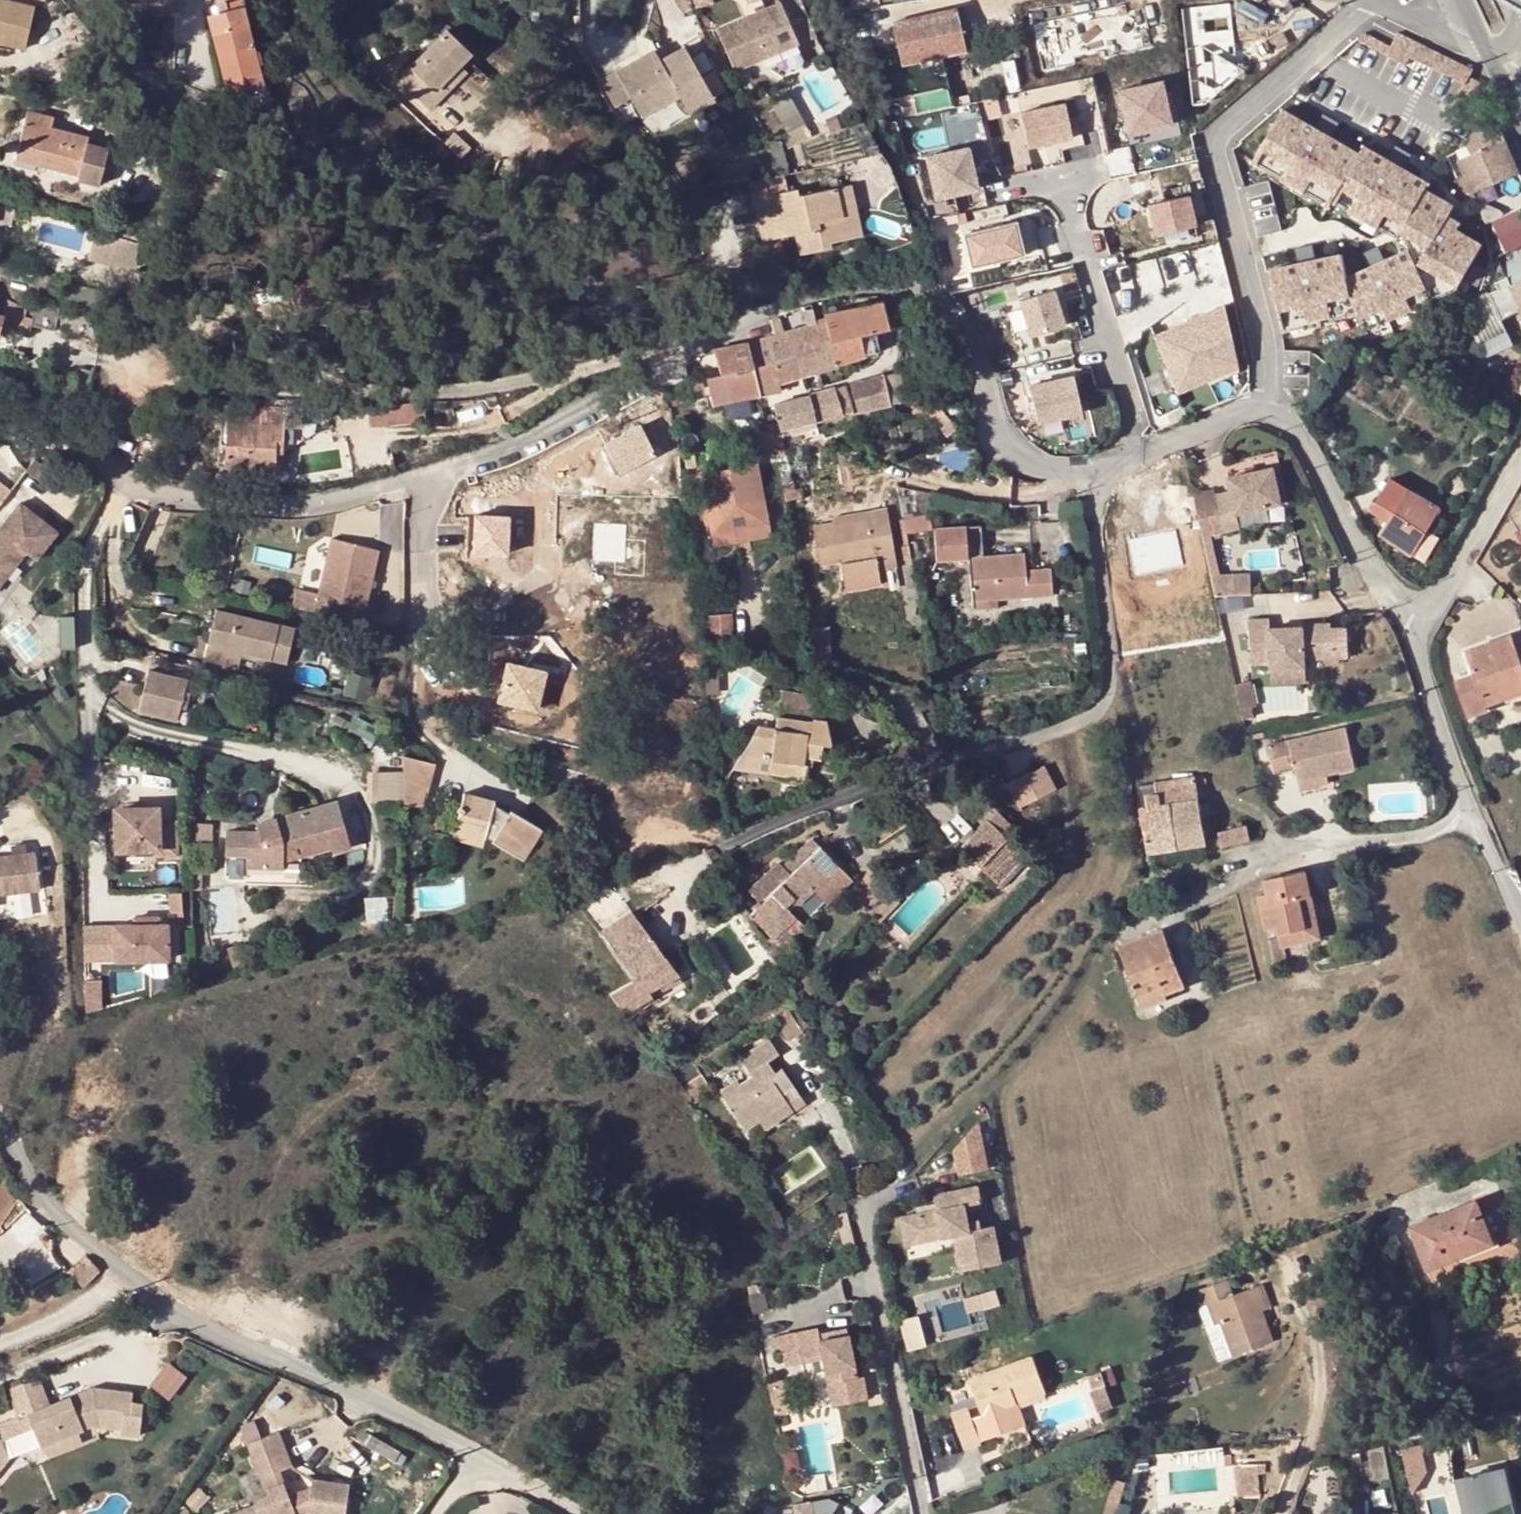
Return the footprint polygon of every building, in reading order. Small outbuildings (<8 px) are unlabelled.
[(148,18),(179,11),(176,0),(144,0),(148,18)] [(696,11),(713,6),(711,0),(692,0),(696,11)] [(801,43),(816,38),(804,0),(787,0),(801,43)] [(24,49),(31,6),(0,1),(0,45),(24,49)] [(265,86),(263,73),(250,25),(244,4),(227,8),(207,14),(213,34),(228,96),(265,86)] [(766,11),(718,32),(724,47),(736,73),(799,46),(781,5),(766,11)] [(941,39),(934,5),(917,7),(919,24),(912,25),(914,39),(934,41),(941,39)] [(434,91),(462,65),(473,54),(451,31),(400,78),(415,94),(426,83),(434,91)] [(660,51),(614,76),(599,85),(613,110),(629,101),(641,121),(677,101),(688,118),(716,103),(684,51),(666,61),(660,51)] [(426,83),(415,94),(429,110),(469,73),(462,65),(434,91),(426,83)] [(919,65),(902,68),(905,92),(922,89),(919,65)] [(1119,90),(1129,135),(1177,125),(1167,79),(1119,90)] [(786,135),(795,148),(815,134),(788,91),(768,101),(786,135)] [(1030,149),(1077,138),(1068,101),(1022,111),(1030,149)] [(1282,108),(1254,166),(1411,241),(1404,256),(1351,273),(1344,249),(1272,273),(1291,332),(1360,309),(1366,328),(1389,321),(1393,323),(1410,317),(1418,301),(1467,285),(1488,241),(1465,230),(1455,201),(1434,191),(1429,176),(1369,147),(1366,148),(1282,108)] [(48,157),(45,166),(79,175),(78,180),(99,186),(109,150),(88,144),(90,137),(53,128),(55,118),(29,111),(19,149),(48,157)] [(974,114),(947,119),(949,134),(976,130),(974,114)] [(1488,120),(1470,148),(1473,155),(1459,161),(1464,172),(1473,193),(1520,173),(1496,117),(1488,120)] [(836,120),(824,124),(828,136),(840,132),(836,120)] [(795,148),(786,135),(774,142),(783,156),(795,148)] [(966,201),(983,200),(978,147),(926,152),(931,198),(965,195),(966,201)] [(48,157),(19,149),(16,158),(45,166),(48,157)] [(754,182),(756,197),(762,238),(795,233),(803,232),(807,254),(828,251),(827,242),(852,238),(848,214),(840,215),(836,191),(797,196),(796,191),(794,176),(754,182)] [(854,187),(836,191),(840,215),(848,214),(852,238),(863,237),(854,187)] [(1158,236),(1200,226),(1193,194),(1150,204),(1158,236)] [(1281,228),(1274,203),(1254,209),(1261,234),(1281,228)] [(1520,246),(1520,209),(1493,223),(1508,252),(1520,246)] [(15,215),(0,211),(0,227),(11,230),(15,215)] [(967,232),(975,267),(1029,255),(1021,220),(967,232)] [(139,243),(96,231),(89,258),(113,265),(137,265),(139,243)] [(803,232),(795,233),(799,256),(807,254),(803,232)] [(1499,257),(1509,278),(1513,287),(1464,310),(1479,345),(1507,333),(1502,320),(1520,310),(1520,247),(1499,257)] [(1462,304),(1464,310),(1513,287),(1509,278),(1462,304)] [(1033,339),(1071,327),(1059,289),(1021,301),(1033,339)] [(3,324),(17,328),(20,328),(28,330),(30,324),(55,330),(62,303),(36,297),(33,311),(26,310),(0,295),(0,334),(3,324)] [(883,302),(825,313),(826,320),(839,364),(867,356),(862,336),(875,333),(890,328),(883,302)] [(1236,369),(1250,362),(1230,302),(1210,310),(1219,330),(1175,349),(1180,362),(1167,368),(1175,390),(1164,395),(1172,413),(1183,408),(1178,395),(1236,369)] [(1022,309),(1010,312),(1018,339),(1030,336),(1022,309)] [(826,320),(808,325),(820,370),(839,364),(826,320)] [(808,325),(790,331),(803,375),(820,370),(808,325)] [(790,331),(750,343),(761,393),(781,391),(780,381),(803,375),(790,331)] [(879,352),(875,333),(862,336),(867,356),(879,352)] [(761,393),(750,343),(716,350),(722,375),(726,374),(727,381),(731,398),(761,393)] [(1159,348),(1111,369),(1116,380),(1164,360),(1159,348)] [(895,404),(910,400),(904,371),(888,375),(895,404)] [(1043,426),(1088,413),(1076,372),(1030,385),(1043,426)] [(701,374),(687,376),(688,390),(690,402),(705,399),(701,374)] [(887,387),(884,374),(852,383),(856,395),(887,387)] [(731,398),(727,381),(709,385),(712,403),(731,398)] [(785,430),(843,416),(842,410),(848,408),(842,386),(825,390),(809,394),(777,402),(785,430)] [(1453,386),(1447,395),(1463,404),(1468,395),(1453,386)] [(424,402),(383,404),(384,420),(425,418),(424,402)] [(285,405),(259,406),(259,414),(259,421),(227,421),(227,464),(251,465),(251,473),(276,473),(276,465),(277,453),(277,440),(285,440),(285,405)] [(285,452),(285,440),(277,440),(277,453),(285,452)] [(1238,514),(1283,505),(1277,468),(1230,478),(1233,492),(1218,495),(1215,496),(1198,499),(1206,534),(1213,533),(1221,531),(1240,528),(1238,514)] [(757,482),(747,483),(755,524),(765,522),(757,482)] [(769,543),(765,522),(755,524),(747,483),(701,493),(713,554),(769,543)] [(1218,495),(1217,488),(1197,493),(1198,499),(1215,496),(1218,495)] [(1409,491),(1382,536),(1414,556),(1436,520),(1441,511),(1409,491)] [(8,577),(32,548),(41,556),(64,529),(28,499),(0,531),(0,570),(8,577)] [(834,514),(834,522),(835,531),(845,530),(845,524),(872,521),(870,511),(834,514)] [(875,560),(872,521),(845,524),(845,530),(835,531),(834,522),(814,525),(817,562),(838,561),(838,563),(875,560)] [(970,558),(973,600),(999,598),(1052,595),(1050,568),(1026,570),(1025,553),(983,557),(982,526),(936,530),(938,560),(970,558)] [(1221,574),(1213,533),(1206,534),(1219,594),(1253,592),(1252,573),(1221,574)] [(378,549),(332,539),(315,612),(362,623),(378,549)] [(771,554),(769,543),(713,554),(715,565),(771,554)] [(0,570),(0,586),(8,577),(0,570)] [(1000,607),(999,598),(973,600),(974,609),(1000,607)] [(208,643),(243,650),(288,659),(295,624),(215,608),(208,643)] [(75,647),(74,614),(58,615),(59,647),(75,647)] [(1303,627),(1296,627),(1296,634),(1288,635),(1288,627),(1270,629),(1269,619),(1250,620),(1252,665),(1270,664),(1270,669),(1303,666),(1303,659),(1348,657),(1346,627),(1331,627),(1331,623),(1302,624),(1303,627)] [(733,634),(706,635),(707,663),(734,667),(733,634)] [(825,634),(804,638),(809,667),(831,673),(825,634)] [(1470,652),(1490,706),(1505,700),(1501,691),(1520,683),(1520,654),(1514,636),(1470,652)] [(243,650),(208,643),(204,657),(223,661),(240,665),(243,650)] [(714,699),(722,673),(673,658),(665,685),(714,699)] [(239,670),(240,665),(223,661),(222,666),(239,670)] [(1303,666),(1270,669),(1270,684),(1304,682),(1303,666)] [(187,679),(147,669),(138,710),(179,720),(187,679)] [(1252,676),(1237,680),(1245,718),(1255,716),(1253,706),(1258,705),(1252,676)] [(1501,691),(1505,700),(1520,694),(1520,683),(1501,691)] [(742,756),(765,760),(773,761),(772,772),(807,778),(809,768),(806,767),(807,757),(821,759),(823,744),(834,746),(826,722),(777,716),(776,728),(759,725),(742,756)] [(1346,723),(1290,737),(1269,742),(1276,770),(1296,765),(1299,778),(1328,771),(1356,764),(1346,723)] [(765,760),(742,756),(736,765),(763,770),(765,760)] [(405,761),(405,785),(429,790),(435,767),(405,761)] [(1008,787),(1020,809),(1056,789),(1044,768),(1008,787)] [(1328,771),(1299,778),(1301,785),(1330,779),(1328,771)] [(1175,805),(1202,799),(1198,778),(1143,787),(1145,809),(1152,854),(1182,849),(1175,805)] [(429,790),(405,785),(404,809),(424,810),(429,790)] [(464,792),(457,823),(487,830),(486,834),(493,839),(492,842),(523,861),(543,829),(512,811),(510,814),(494,803),(494,800),(464,792)] [(1205,818),(1202,799),(1175,805),(1182,849),(1209,844),(1208,839),(1205,818)] [(260,831),(227,830),(227,855),(247,856),(248,867),(283,869),(283,841),(294,839),(299,856),(334,846),(332,840),(346,835),(336,801),(335,802),(258,824),(260,831)] [(161,805),(122,805),(121,844),(160,844),(160,852),(180,852),(180,818),(161,817),(161,805)] [(989,820),(1008,839),(1017,829),(998,812),(989,820)] [(1205,818),(1208,839),(1217,837),(1213,816),(1205,818)] [(981,867),(1008,839),(989,820),(961,849),(981,867)] [(1222,831),(1226,848),(1254,841),(1251,825),(1245,826),(1244,821),(1238,823),(1239,828),(1222,831)] [(487,830),(457,823),(455,831),(485,838),(486,834),(487,830)] [(1025,856),(1008,839),(981,867),(999,883),(1025,856)] [(791,877),(820,848),(812,840),(783,868),(791,877)] [(839,867),(820,848),(791,877),(783,868),(779,863),(749,892),(761,905),(751,914),(772,937),(793,918),(785,910),(796,901),(799,905),(814,891),(839,867)] [(0,856),(0,893),(38,887),(33,851),(0,856)] [(839,867),(814,891),(827,906),(853,882),(839,867)] [(1319,921),(1310,872),(1270,879),(1273,895),(1262,897),(1268,931),(1282,928),(1286,948),(1310,943),(1306,923),(1319,921)] [(601,930),(618,956),(650,936),(633,911),(601,930)] [(135,920),(115,920),(114,955),(167,956),(168,920),(159,920),(159,913),(135,913),(135,920)] [(793,918),(772,937),(781,947),(801,928),(793,918)] [(1306,923),(1310,943),(1324,940),(1319,921),(1306,923)] [(418,922),(405,922),(405,935),(419,931),(418,922)] [(1189,989),(1168,930),(1123,947),(1142,998),(1168,989),(1170,997),(1189,989)] [(678,974),(667,959),(665,960),(658,951),(660,949),(650,936),(618,956),(632,979),(611,993),(627,1013),(651,995),(649,992),(678,974)] [(1168,989),(1142,998),(1147,1010),(1172,1001),(1170,997),(1168,989)] [(711,1016),(703,1006),(688,1023),(696,1031),(711,1016)] [(755,1127),(784,1107),(779,1100),(790,1092),(777,1075),(766,1083),(760,1073),(773,1063),(764,1051),(739,1068),(750,1084),(737,1093),(735,1089),(719,1099),(741,1129),(751,1122),(755,1127)] [(779,1100),(784,1107),(794,1100),(790,1092),(779,1100)] [(789,1117),(784,1107),(755,1127),(762,1136),(789,1117)] [(751,1122),(741,1129),(745,1135),(755,1127),(751,1122)] [(955,1137),(959,1172),(990,1169),(987,1133),(955,1137)] [(938,1208),(901,1216),(908,1243),(956,1232),(959,1247),(964,1268),(1003,1259),(995,1222),(982,1225),(981,1218),(969,1220),(965,1203),(982,1199),(979,1184),(935,1193),(938,1208)] [(1480,1202),(1414,1229),(1431,1272),(1478,1253),(1475,1245),(1494,1237),(1480,1202)] [(1400,1235),(1395,1223),(1382,1228),(1387,1240),(1400,1235)] [(1475,1245),(1478,1253),(1497,1244),(1494,1237),(1475,1245)] [(88,1255),(72,1270),(85,1284),(102,1270),(88,1255)] [(1336,1273),(1333,1257),(1322,1257),(1324,1274),(1336,1273)] [(1212,1288),(1217,1302),(1235,1358),(1277,1343),(1268,1316),(1259,1289),(1237,1296),(1232,1281),(1212,1288)] [(1268,1286),(1259,1289),(1268,1316),(1277,1313),(1268,1286)] [(981,1291),(966,1296),(971,1310),(986,1306),(981,1291)] [(1219,1364),(1235,1358),(1217,1302),(1201,1308),(1219,1364)] [(921,1314),(902,1319),(910,1350),(929,1346),(921,1314)] [(834,1403),(869,1396),(864,1374),(859,1375),(850,1332),(822,1337),(820,1326),(781,1334),(787,1363),(804,1360),(803,1354),(823,1350),(834,1403)] [(826,1405),(834,1403),(823,1350),(803,1354),(804,1360),(810,1387),(821,1384),(826,1405)] [(983,1414),(1019,1402),(1049,1392),(1036,1353),(969,1376),(983,1414)] [(97,1386),(85,1391),(87,1398),(75,1403),(72,1396),(52,1404),(40,1375),(11,1387),(22,1417),(29,1415),(39,1439),(43,1449),(65,1440),(63,1436),(96,1424),(120,1428),(120,1434),(142,1436),(146,1404),(134,1402),(136,1391),(97,1386)] [(1108,1386),(1094,1391),(1102,1412),(1115,1408),(1108,1386)] [(85,1391),(72,1396),(75,1403),(87,1398),(85,1391)] [(1019,1402),(983,1414),(985,1421),(1022,1409),(1019,1402)] [(970,1407),(954,1412),(965,1447),(982,1441),(970,1407)] [(351,1486),(314,1481),(313,1488),(311,1497),(294,1504),(291,1496),(282,1472),(294,1468),(280,1433),(249,1445),(268,1497),(256,1501),(258,1507),(240,1513),(347,1513),(351,1486)] [(1427,1456),(1413,1459),(1422,1502),(1436,1498),(1427,1456)] [(1266,1463),(1243,1466),(1246,1498),(1262,1496),(1259,1473),(1268,1472),(1266,1463)] [(1240,1499),(1246,1498),(1243,1466),(1237,1466),(1240,1499)] [(1504,1471),(1465,1480),(1473,1513),(1515,1513),(1504,1471)] [(311,1497),(313,1488),(291,1496),(294,1504),(311,1497)] [(835,1497),(793,1503),(795,1513),(838,1513),(835,1497)]
